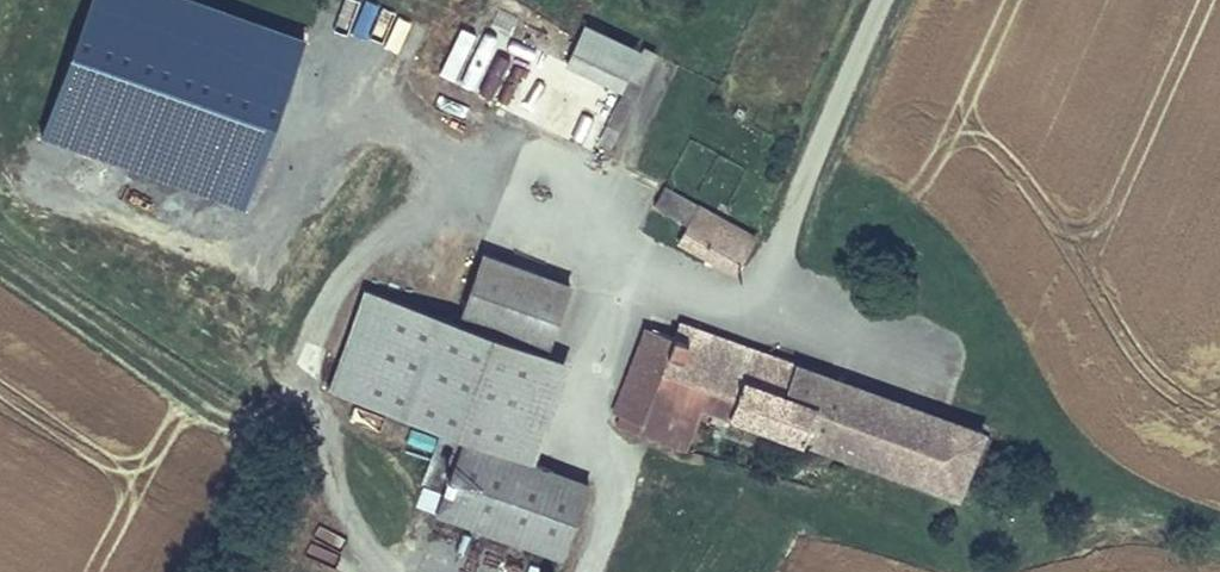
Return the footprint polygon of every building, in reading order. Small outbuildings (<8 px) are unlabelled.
[(243,208),(306,37),(204,0),(91,0),(41,136),(243,208)] [(460,20),(438,69),(453,76),(475,27),(460,20)] [(640,46),(582,20),(562,64),(620,90),(640,46)] [(505,104),(528,62),(498,46),(475,87),(505,104)] [(38,180),(156,221),(167,188),(50,147),(38,180)] [(689,201),(684,210),(691,213),(711,225),(716,216),(689,201)] [(691,213),(676,240),(732,272),(752,237),(716,216),(711,225),(691,213)] [(567,281),(480,251),(456,318),(543,349),(567,281)] [(456,318),(361,285),(325,387),(442,428),(462,435),(532,459),(568,357),(543,349),(456,318)] [(704,404),(801,439),(827,367),(793,355),(792,360),(677,319),(670,337),(648,399),(640,421),(636,432),(687,450),(704,404)] [(620,389),(648,399),(670,337),(643,327),(620,389)] [(986,424),(827,367),(801,439),(960,496),(986,424)] [(648,399),(620,389),(612,411),(640,421),(648,399)] [(367,413),(364,425),(393,432),(396,419),(367,413)] [(442,428),(415,504),(435,511),(462,435),(442,428)] [(462,435),(435,511),(561,555),(588,479),(532,459),(462,435)]
